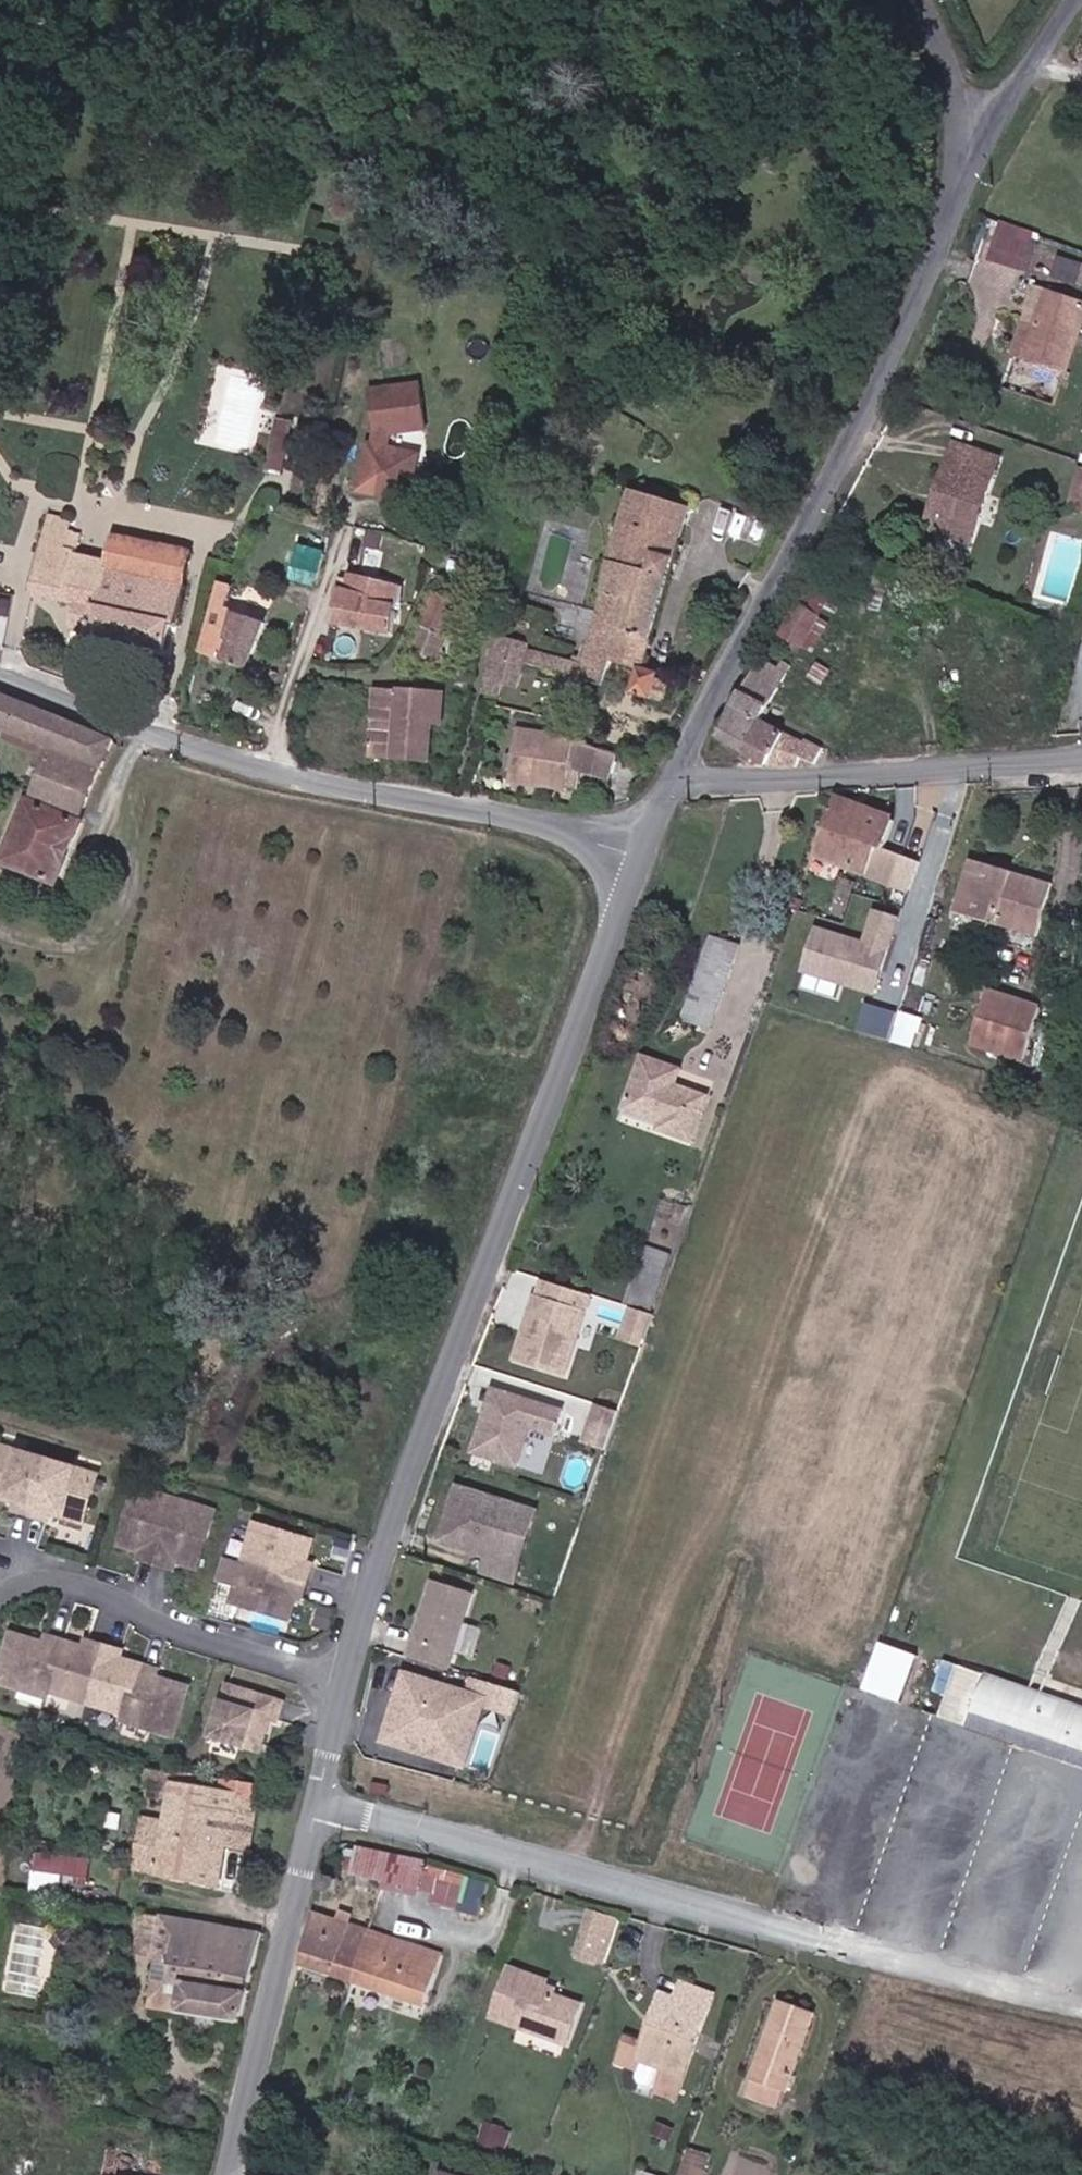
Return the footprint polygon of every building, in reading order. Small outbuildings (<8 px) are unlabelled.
[(1004,218),(991,257),(1029,269),(1042,231),(1004,218)] [(1080,281),(1081,274),(1081,263),(1061,256),(1055,272),(1080,281)] [(1044,324),(1054,295),(1045,292),(1036,321),(1044,324)] [(1054,295),(1044,324),(1036,321),(1023,361),(1013,358),(1003,389),(1055,406),(1081,325),(1081,304),(1054,295)] [(415,376),(368,390),(380,429),(377,442),(371,441),(360,488),(411,500),(415,482),(408,466),(412,450),(390,445),(394,432),(428,421),(415,376)] [(273,433),(290,437),(293,420),(277,416),(273,433)] [(282,474),(290,437),(273,433),(266,470),(282,474)] [(954,442),(924,526),(970,544),(1000,459),(954,442)] [(422,452),(412,450),(408,466),(415,482),(422,452)] [(1081,507),(1081,467),(1070,504),(1081,507)] [(642,666),(690,507),(632,489),(583,663),(530,648),(526,661),(564,672),(560,688),(587,696),(591,680),(603,683),(606,677),(633,686),(631,691),(667,702),(672,684),(658,679),(660,671),(642,666)] [(167,650),(183,583),(107,565),(77,559),(79,549),(82,533),(69,530),(71,518),(50,513),(32,591),(77,601),(71,627),(167,650)] [(107,565),(183,583),(189,550),(114,533),(108,556),(107,565)] [(316,583),(325,554),(299,546),(290,575),(316,583)] [(108,556),(79,549),(77,559),(107,565),(108,556)] [(337,589),(333,623),(389,630),(397,581),(348,573),(347,581),(352,582),(351,591),(337,589)] [(199,653),(248,672),(267,622),(227,607),(235,582),(221,579),(199,653)] [(810,583),(784,629),(780,637),(802,649),(832,595),(810,583)] [(439,659),(462,605),(437,594),(423,624),(426,625),(416,649),(439,659)] [(517,686),(528,644),(495,636),(482,690),(498,694),(501,681),(517,686)] [(762,657),(718,736),(743,751),(761,720),(792,664),(784,660),(779,667),(762,657)] [(442,722),(443,693),(374,688),(369,755),(429,761),(432,722),(442,722)] [(111,738),(0,693),(0,724),(20,732),(54,746),(48,761),(32,799),(27,797),(2,860),(54,882),(81,817),(78,815),(111,738)] [(743,751),(774,769),(793,766),(799,753),(813,761),(821,746),(807,739),(804,743),(761,720),(743,751)] [(610,778),(616,753),(585,745),(586,742),(560,738),(561,734),(517,727),(510,779),(565,786),(568,766),(610,778)] [(14,747),(48,761),(54,746),(20,732),(14,747)] [(837,797),(814,854),(909,890),(919,860),(883,846),(892,819),(837,797)] [(970,858),(955,909),(1036,935),(1051,884),(970,858)] [(875,911),(864,943),(815,928),(802,970),(874,992),(897,917),(875,911)] [(738,948),(711,938),(683,1018),(710,1027),(738,948)] [(972,1042),(1022,1059),(1039,1006),(989,988),(972,1042)] [(888,1040),(894,1019),(879,1014),(872,1035),(888,1040)] [(664,1115),(696,1127),(712,1081),(680,1070),(685,1055),(647,1041),(629,1091),(667,1105),(664,1115)] [(628,1286),(655,1295),(668,1256),(642,1247),(628,1286)] [(516,1357),(564,1374),(591,1294),(545,1279),(539,1295),(537,1295),(516,1357)] [(623,1301),(650,1310),(655,1295),(628,1286),(623,1301)] [(653,1315),(632,1308),(623,1334),(644,1341),(653,1315)] [(474,1452),(518,1466),(531,1426),(556,1435),(563,1411),(495,1388),(474,1452)] [(620,1411),(598,1404),(593,1421),(614,1427),(620,1411)] [(587,1440),(607,1447),(614,1427),(593,1421),(587,1440)] [(49,1464),(0,1450),(0,1500),(8,1503),(10,1498),(20,1501),(17,1512),(33,1517),(49,1464)] [(100,1479),(49,1464),(33,1517),(51,1523),(55,1511),(63,1514),(62,1518),(85,1525),(100,1479)] [(537,1512),(462,1488),(447,1539),(491,1553),(509,1558),(516,1535),(528,1539),(537,1512)] [(159,1565),(177,1503),(136,1490),(120,1546),(136,1550),(138,1546),(143,1548),(140,1560),(159,1565)] [(215,1515),(177,1503),(159,1565),(176,1570),(180,1558),(187,1561),(186,1565),(199,1569),(215,1515)] [(244,1564),(305,1583),(309,1568),(300,1565),(303,1558),(308,1558),(312,1541),(256,1524),(244,1564)] [(521,1562),(528,1539),(516,1535),(509,1558),(521,1562)] [(514,1584),(521,1562),(509,1558),(491,1553),(483,1575),(514,1584)] [(299,1601),(305,1583),(244,1564),(226,1559),(218,1584),(236,1589),(232,1604),(287,1621),(292,1607),(288,1605),(289,1598),(299,1601)] [(477,1592),(436,1579),(411,1656),(452,1669),(477,1592)] [(50,1693),(50,1691),(48,1690),(62,1643),(46,1639),(42,1651),(36,1649),(38,1643),(11,1636),(0,1674),(0,1685),(48,1699),(50,1693)] [(915,1655),(877,1641),(858,1690),(898,1702),(915,1655)] [(50,1693),(87,1703),(103,1649),(86,1645),(83,1657),(74,1654),(76,1647),(62,1643),(48,1690),(50,1691),(50,1693)] [(127,1715),(141,1667),(126,1662),(124,1669),(115,1666),(118,1654),(103,1649),(87,1703),(127,1715)] [(381,1740),(404,1665),(387,1660),(365,1736),(381,1740)] [(1081,1766),(1081,1707),(1041,1693),(1030,1690),(961,1666),(943,1718),(1081,1766)] [(127,1715),(125,1719),(173,1734),(187,1688),(162,1679),(160,1686),(153,1683),(156,1671),(141,1667),(127,1715)] [(1030,1690),(1041,1693),(1047,1676),(1036,1672),(1030,1690)] [(465,1716),(480,1721),(485,1706),(512,1714),(520,1691),(492,1682),(487,1698),(470,1692),(407,1673),(386,1740),(466,1766),(469,1755),(454,1750),(465,1716)] [(487,1698),(492,1682),(475,1677),(470,1692),(487,1698)] [(278,1725),(283,1707),(225,1693),(213,1746),(264,1757),(269,1730),(265,1729),(266,1722),(278,1725)] [(258,1796),(173,1783),(158,1877),(218,1887),(225,1847),(248,1851),(258,1796)] [(386,1881),(394,1854),(359,1847),(358,1850),(348,1849),(344,1864),(354,1866),(352,1874),(386,1881)] [(38,1850),(35,1884),(65,1887),(66,1873),(96,1875),(98,1855),(38,1850)] [(427,1861),(394,1854),(386,1881),(421,1888),(425,1868),(427,1861)] [(421,1888),(446,1893),(450,1873),(425,1868),(421,1888)] [(340,1878),(323,1874),(320,1891),(337,1894),(340,1878)] [(587,1912),(584,1925),(614,1935),(618,1921),(587,1912)] [(153,1963),(162,1916),(143,1913),(134,1959),(153,1963)] [(303,1966),(357,1982),(371,1931),(315,1913),(303,1966)] [(241,2023),(262,1935),(162,1916),(153,1963),(159,1965),(151,2003),(180,2008),(180,2013),(241,2023)] [(614,1935),(584,1925),(574,1955),(605,1965),(614,1935)] [(39,1996),(50,1932),(18,1926),(7,1990),(39,1996)] [(371,1931),(357,1982),(424,2005),(441,1954),(371,1931)] [(543,1992),(547,1982),(547,1978),(512,1965),(494,2014),(569,2042),(583,2005),(558,1997),(543,1992)] [(561,1987),(547,1982),(543,1992),(558,1997),(561,1987)] [(678,2092),(714,1995),(681,1983),(676,1998),(668,1996),(656,2027),(652,2025),(645,2042),(628,2036),(617,2063),(640,2072),(643,2064),(664,2072),(660,2085),(678,2092)] [(663,1994),(652,2025),(656,2027),(668,1996),(663,1994)] [(754,2080),(784,2091),(787,2093),(816,2013),(780,1999),(751,2078),(754,2080)] [(778,2109),(784,2091),(754,2080),(747,2098),(778,2109)] [(660,2085),(657,2094),(675,2102),(678,2092),(660,2085)] [(517,2133),(498,2127),(492,2147),(511,2152),(517,2133)] [(524,2135),(517,2133),(511,2152),(518,2154),(524,2135)] [(509,2159),(511,2152),(492,2147),(490,2153),(509,2159)] [(716,2157),(697,2148),(685,2174),(707,2174),(716,2157)] [(163,2163),(108,2151),(103,2174),(161,2174),(163,2163)]
